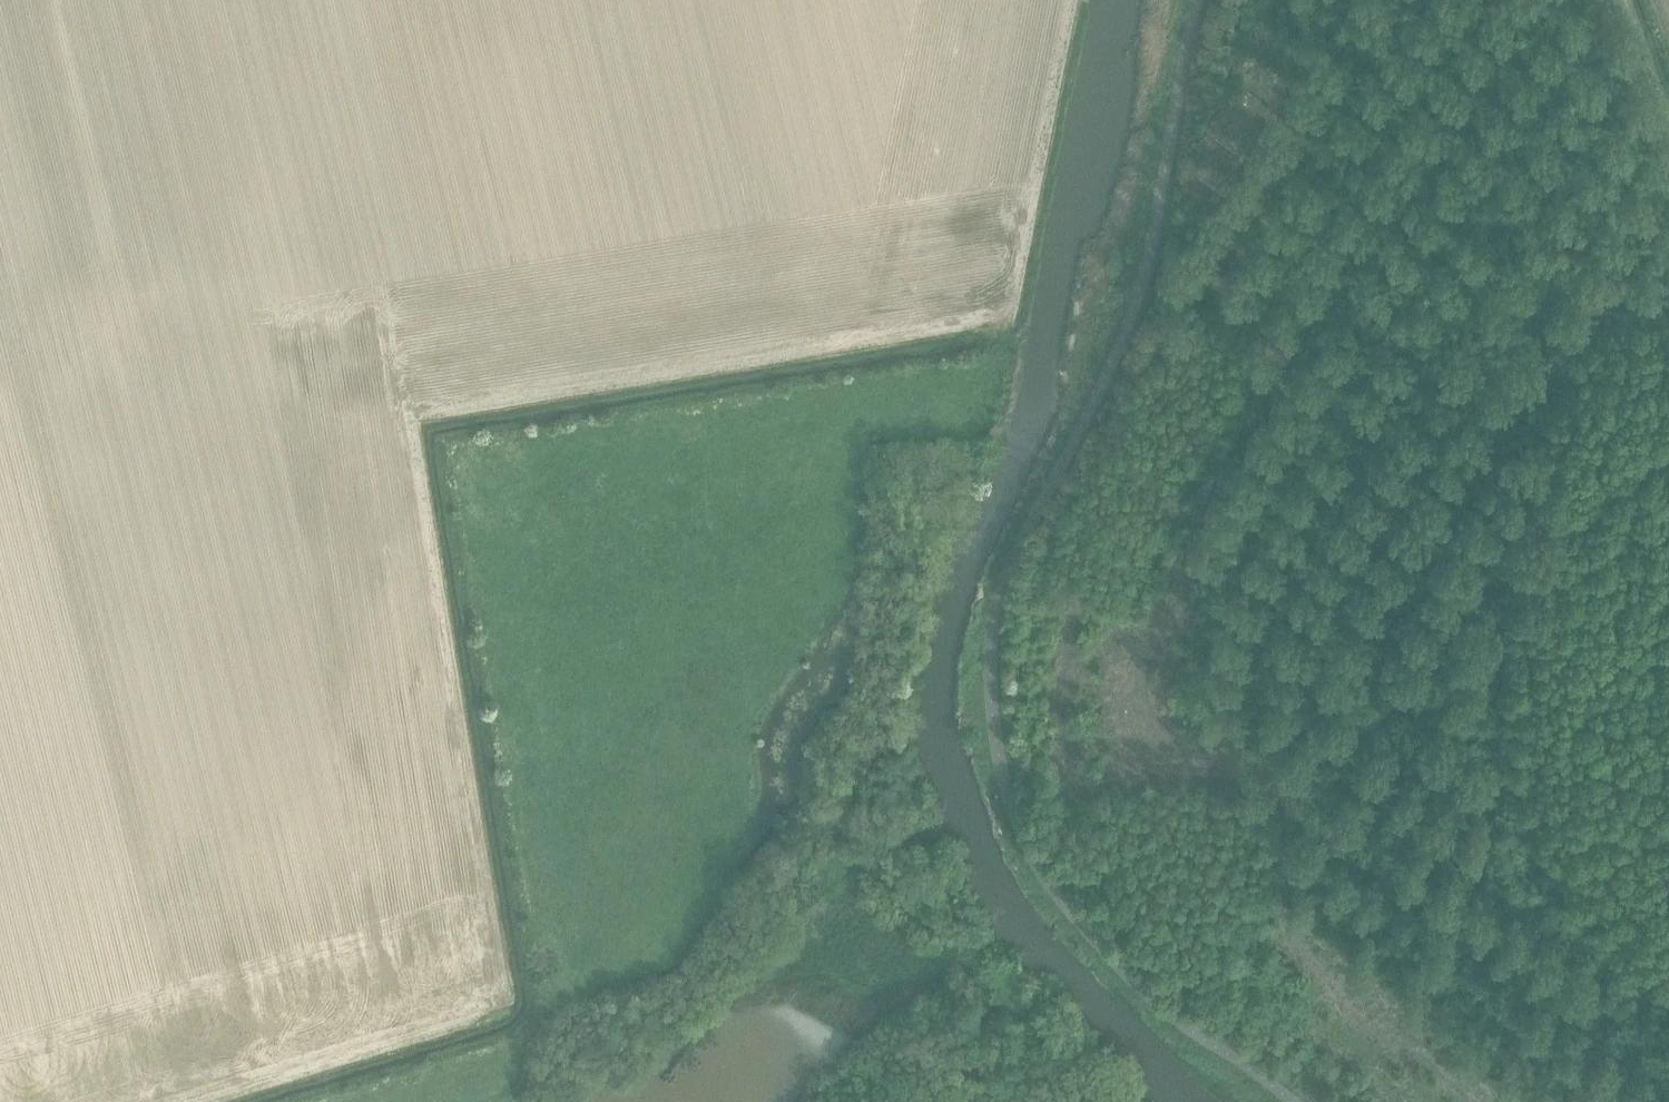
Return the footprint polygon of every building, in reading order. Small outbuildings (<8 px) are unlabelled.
[(349,388),(349,374),(333,373),(332,387),(349,388)]
